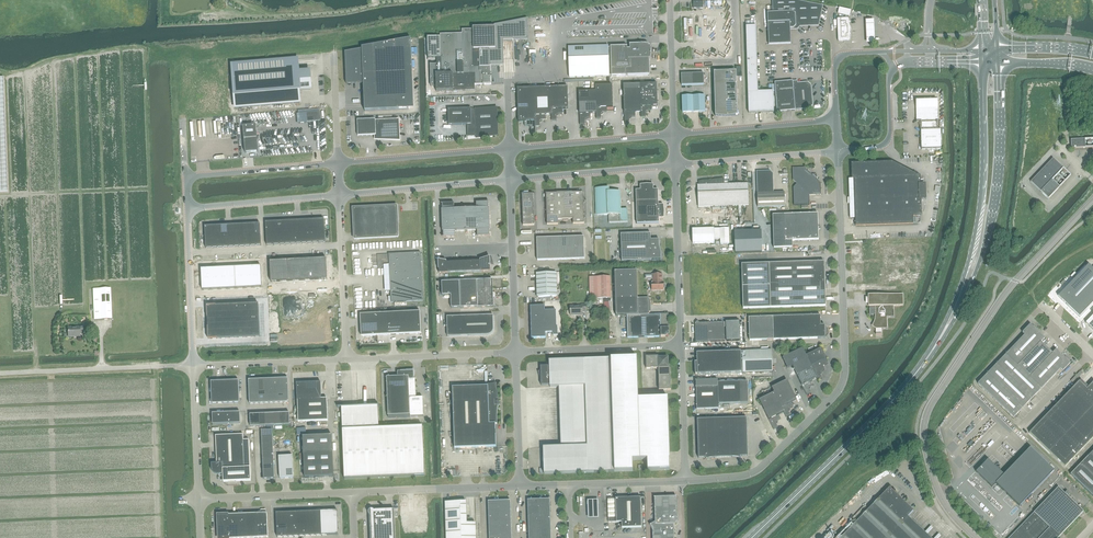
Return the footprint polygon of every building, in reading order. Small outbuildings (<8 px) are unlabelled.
[(797,30),(800,27),(819,26),(823,6),(796,0),(772,0),(773,13),(767,13),(769,45),(791,44),(790,30),(797,30)] [(850,16),(851,10),(839,8),(838,14),(850,16)] [(528,40),(527,18),(494,25),(494,27),(473,28),(473,30),(462,30),(462,34),(440,35),(440,37),(427,37),(428,59),(437,59),(437,64),(430,65),(431,87),(436,86),(436,92),(475,91),(475,85),(491,84),(491,67),(490,67),(490,65),(504,65),(503,40),(528,40)] [(849,18),(837,19),(838,41),(850,41),(849,18)] [(874,21),(866,21),(867,44),(875,43),(874,21)] [(749,113),(774,112),(773,91),(758,92),(756,26),(746,27),(749,113)] [(362,50),(345,53),(347,83),(364,82),(365,111),(409,109),(407,71),(412,71),(411,39),(362,48),(362,50)] [(569,78),(609,76),(650,75),(649,59),(651,59),(650,48),(649,48),(647,46),(647,44),(629,45),(629,46),(610,47),(608,47),(568,48),(569,78)] [(285,60),(232,65),(236,108),(300,103),(299,90),(311,89),(310,72),(299,72),(298,66),(285,67),(285,60)] [(714,72),(715,116),(737,116),(736,72),(714,72)] [(682,86),(704,85),(703,73),(681,74),(682,86)] [(797,83),(796,82),(795,81),(793,81),(775,82),(777,112),(795,110),(810,109),(813,105),(811,85),(807,82),(797,83)] [(635,117),(635,112),(641,112),(641,118),(646,118),(646,112),(647,111),(652,111),(652,106),(658,106),(657,83),(623,85),(625,124),(630,124),(629,118),(630,117),(635,117)] [(585,125),(585,120),(586,119),(591,118),(591,114),(596,114),(596,119),(601,119),(601,114),(602,112),(607,112),(607,108),(613,108),(612,85),(595,86),(595,91),(579,92),(580,125),(585,125)] [(517,88),(518,99),(518,122),(520,122),(525,121),(525,126),(530,126),(531,127),(531,132),(536,132),(536,127),(540,126),(540,121),(541,120),(546,120),(546,115),(551,115),(552,121),(557,120),(556,115),(558,114),(562,114),(563,114),(562,109),(568,109),(568,87),(517,88)] [(682,96),(682,112),(705,112),(705,95),(682,96)] [(922,122),(922,125),(921,125),(921,127),(922,127),(922,130),(921,130),(921,150),(941,149),(941,129),(936,129),(936,121),(938,121),(937,121),(937,105),(938,105),(938,100),(916,101),(916,105),(917,105),(917,122),(916,122),(922,122)] [(473,109),(448,109),(449,125),(467,125),(467,136),(476,136),(491,135),(496,130),(495,110),(476,111),(473,109)] [(318,121),(318,112),(306,113),(307,117),(300,118),(300,122),(318,121)] [(399,119),(397,119),(376,120),(357,120),(358,136),(376,136),(376,139),(399,139),(398,120),(399,120),(399,119)] [(256,125),(243,126),(245,153),(259,152),(256,125)] [(1071,148),(1092,147),(1092,138),(1071,140),(1071,148)] [(1048,199),(1071,175),(1053,158),(1031,182),(1048,199)] [(851,163),(852,179),(848,179),(850,219),(855,218),(855,226),(913,224),(912,216),(921,216),(920,176),(892,162),(851,163)] [(794,205),(810,205),(809,195),(821,195),(821,183),(816,179),(817,178),(817,176),(815,175),(814,175),(813,176),(805,168),(792,168),(793,180),(797,184),(793,188),(794,205)] [(770,171),(756,171),(757,193),(757,207),(785,206),(785,192),(774,193),(773,174),(770,171)] [(709,180),(706,180),(702,180),(698,181),(699,185),(697,185),(698,207),(749,205),(748,183),(723,184),(723,178),(716,179),(715,179),(714,179),(712,180),(711,180),(711,181),(709,181),(709,180)] [(636,190),(636,202),(658,201),(658,190),(653,190),(653,185),(647,184),(640,185),(640,190),(636,190)] [(597,215),(606,215),(609,215),(609,223),(628,222),(628,214),(620,214),(619,192),(608,192),(608,188),(596,189),(597,215)] [(546,199),(545,199),(545,204),(546,204),(547,214),(545,214),(546,219),(547,219),(547,225),(558,224),(558,220),(563,220),(563,221),(568,221),(568,219),(573,219),(574,224),(584,223),(584,218),(585,218),(585,213),(584,213),(583,203),(585,202),(585,198),(583,198),(583,192),(573,193),(572,192),(567,192),(567,191),(562,191),(562,193),(557,193),(546,193),(546,199)] [(521,215),(521,218),(522,220),(523,220),(523,226),(534,225),(533,194),(522,194),(522,200),(521,200),(521,202),(521,205),(522,205),(523,215),(521,215)] [(664,218),(664,212),(663,205),(658,205),(658,201),(636,202),(637,224),(659,223),(659,218),(664,218)] [(490,236),(488,202),(476,203),(477,209),(455,210),(454,203),(442,204),(444,238),(456,237),(455,231),(466,231),(477,231),(478,237),(490,236)] [(355,239),(398,237),(397,206),(353,209),(355,239)] [(790,215),(773,215),(774,248),(792,247),(792,246),(792,241),(816,240),(819,240),(818,229),(819,229),(819,227),(818,227),(818,214),(790,215)] [(324,219),(266,222),(267,246),(326,243),(324,219)] [(262,245),(261,222),(205,225),(206,247),(262,245)] [(729,228),(720,229),(720,239),(720,244),(729,244),(729,228)] [(714,229),(692,230),(693,244),(714,243),(714,229)] [(761,231),(734,231),(735,253),(762,252),(761,231)] [(622,262),(652,261),(651,260),(661,259),(660,259),(661,259),(661,257),(661,254),(659,245),(659,239),(659,240),(651,240),(651,233),(621,234),(622,262)] [(537,260),(569,260),(585,259),(584,237),(537,238),(537,260)] [(423,300),(421,253),(389,254),(391,302),(423,300)] [(388,255),(367,256),(367,268),(389,267),(388,255)] [(482,261),(473,261),(445,263),(445,261),(439,261),(439,273),(490,271),(490,265),(494,265),(492,257),(490,258),(481,260),(482,261)] [(826,306),(824,262),(742,264),(743,309),(826,306)] [(328,285),(327,264),(266,267),(267,288),(328,285)] [(1088,264),(1058,296),(1079,317),(1092,303),(1092,269),(1088,264)] [(261,266),(201,269),(202,290),(262,287),(261,266)] [(637,271),(615,271),(616,299),(616,316),(627,315),(628,338),(639,337),(648,337),(661,337),(664,337),(665,337),(665,336),(666,335),(666,334),(667,333),(668,333),(669,333),(669,328),(668,314),(649,315),(649,298),(638,298),(637,271)] [(536,273),(537,297),(557,297),(557,273),(536,273)] [(653,275),(645,275),(646,279),(653,278),(653,282),(652,282),(652,290),(664,290),(663,288),(665,288),(666,287),(665,284),(665,283),(662,284),(662,274),(653,274),(653,275)] [(590,299),(598,298),(611,298),(610,276),(589,277),(590,299)] [(442,295),(451,295),(451,308),(493,306),(492,280),(442,282),(442,295)] [(111,288),(93,289),(94,320),(112,319),(111,288)] [(876,334),(882,334),(882,329),(887,328),(887,317),(894,317),(893,306),(903,305),(903,294),(869,295),(869,315),(875,315),(875,323),(874,323),(873,325),(875,326),(876,334)] [(329,300),(271,303),(273,332),(331,330),(329,300)] [(259,303),(207,306),(209,339),(260,336),(259,303)] [(586,304),(582,304),(582,306),(570,306),(570,311),(571,311),(571,315),(582,315),(582,312),(586,312),(586,304)] [(557,326),(556,311),(545,311),(545,306),(531,307),(532,338),(546,338),(546,333),(552,333),(553,336),(558,336),(558,327),(557,326)] [(361,336),(421,333),(420,312),(360,315),(361,336)] [(492,333),(493,331),(494,329),(493,315),(447,317),(448,337),(487,335),(489,335),(491,334),(492,333)] [(820,325),(820,316),(749,318),(750,341),(825,338),(828,335),(828,328),(825,325),(820,325)] [(696,342),(740,341),(739,321),(700,323),(697,321),(695,323),(696,342)] [(79,327),(68,327),(68,332),(69,332),(69,337),(80,336),(80,333),(84,333),(83,325),(79,326),(79,327)] [(1025,336),(998,364),(978,384),(1013,418),(1014,417),(1015,418),(1017,416),(1016,415),(1030,401),(1031,402),(1036,397),(1035,396),(1060,370),(1062,372),(1070,364),(1067,361),(1069,360),(1066,356),(1064,358),(1056,351),(1052,355),(1041,343),(1045,339),(1036,330),(1037,329),(1036,328),(1034,325),(1032,327),(1030,325),(1022,333),(1025,336)] [(782,358),(787,368),(792,365),(807,395),(811,393),(809,388),(809,387),(814,385),(812,381),(817,378),(818,381),(822,378),(820,374),(821,372),(825,370),(823,366),(828,363),(821,348),(806,355),(803,348),(782,358)] [(745,351),(746,358),(742,358),(743,373),(772,372),(772,350),(745,351)] [(695,374),(696,374),(742,372),(741,351),(697,353),(697,362),(695,362),(695,374)] [(646,369),(657,368),(658,370),(659,390),(671,390),(670,367),(668,367),(668,358),(659,358),(659,356),(646,356),(646,369)] [(541,371),(538,372),(541,381),(541,385),(550,385),(550,387),(559,387),(561,447),(543,448),(544,474),(606,472),(614,472),(633,471),(633,460),(647,460),(648,470),(670,470),(669,459),(670,459),(668,398),(638,399),(637,358),(606,359),(549,361),(549,366),(541,367),(541,371)] [(416,398),(415,379),(414,380),(414,371),(401,371),(401,372),(398,372),(398,377),(387,377),(388,416),(410,415),(410,417),(424,417),(423,398),(416,398)] [(288,378),(278,379),(249,380),(250,404),(289,403),(288,378)] [(696,381),(695,381),(696,381),(696,387),(697,405),(696,405),(696,406),(697,406),(697,409),(705,409),(705,410),(705,409),(719,409),(719,404),(741,403),(748,403),(747,381),(740,382),(718,382),(718,380),(696,381)] [(791,403),(797,400),(787,380),(772,388),(774,392),(759,400),(769,420),(774,429),(778,427),(775,422),(781,419),(779,415),(784,413),(786,417),(790,415),(788,409),(793,407),(791,403)] [(239,381),(227,381),(211,382),(212,404),(240,403),(239,381)] [(1086,389),(1079,382),(1029,434),(1065,468),(1092,438),(1092,382),(1086,389)] [(298,422),(328,421),(327,399),(321,399),(321,383),(297,384),(298,422)] [(497,415),(498,406),(499,401),(498,401),(498,395),(497,389),(496,383),(492,384),(488,385),(488,386),(452,387),(455,448),(496,447),(496,424),(497,424),(497,415)] [(425,476),(423,426),(379,428),(378,405),(342,407),(345,479),(425,476)] [(212,413),(213,425),(241,423),(240,412),(212,413)] [(250,415),(251,427),(290,425),(290,413),(250,415)] [(747,418),(697,419),(698,458),(748,456),(747,418)] [(978,432),(982,437),(990,429),(986,425),(978,432)] [(273,431),(262,431),(264,478),(275,478),(273,431)] [(217,463),(212,463),(212,469),(212,471),(213,473),(214,474),(216,474),(217,474),(223,474),(224,482),(251,481),(250,467),(249,440),(244,440),(244,435),(216,436),(217,463)] [(332,435),(303,437),(304,453),(305,478),(334,476),(333,452),(332,435)] [(988,459),(976,472),(992,487),(996,483),(1020,506),(1054,471),(1030,448),(1004,475),(988,459)] [(1080,465),(1070,474),(1092,496),(1092,451),(1080,465)] [(294,478),(293,456),(279,456),(280,478),(294,478)] [(841,537),(930,537),(908,516),(913,510),(889,487),(841,537)] [(1009,537),(1058,537),(1083,511),(1082,510),(1068,496),(1070,494),(1067,491),(1064,493),(1058,487),(1009,537)] [(674,524),(677,519),(676,497),(677,497),(654,497),(654,498),(655,522),(650,525),(653,530),(653,537),(675,537),(674,524)] [(621,498),(616,498),(616,518),(616,522),(622,522),(622,528),(642,527),(641,498),(621,498)] [(551,537),(550,499),(528,500),(529,537),(551,537)] [(489,537),(512,537),(511,501),(488,501),(489,537)] [(599,520),(598,501),(587,501),(588,520),(599,520)] [(446,537),(476,537),(476,523),(467,523),(466,502),(445,502),(446,537)] [(394,510),(384,510),(384,509),(384,510),(370,511),(371,537),(395,537),(394,510)] [(320,511),(276,513),(277,537),(321,535),(338,535),(337,510),(320,511)] [(267,513),(218,515),(219,537),(251,537),(268,537),(267,513)]
